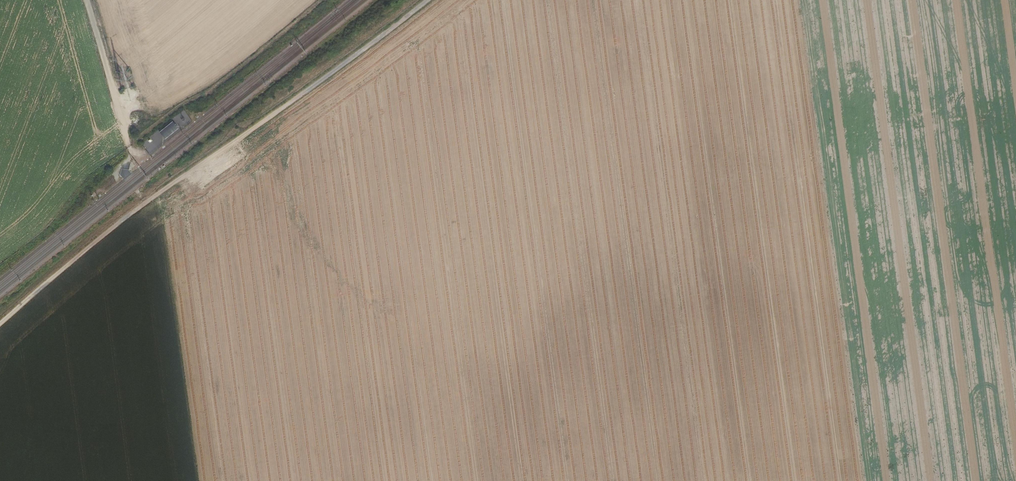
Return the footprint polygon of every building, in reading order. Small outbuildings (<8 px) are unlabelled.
[(165,139),(178,129),(172,122),(159,132),(165,139)]
